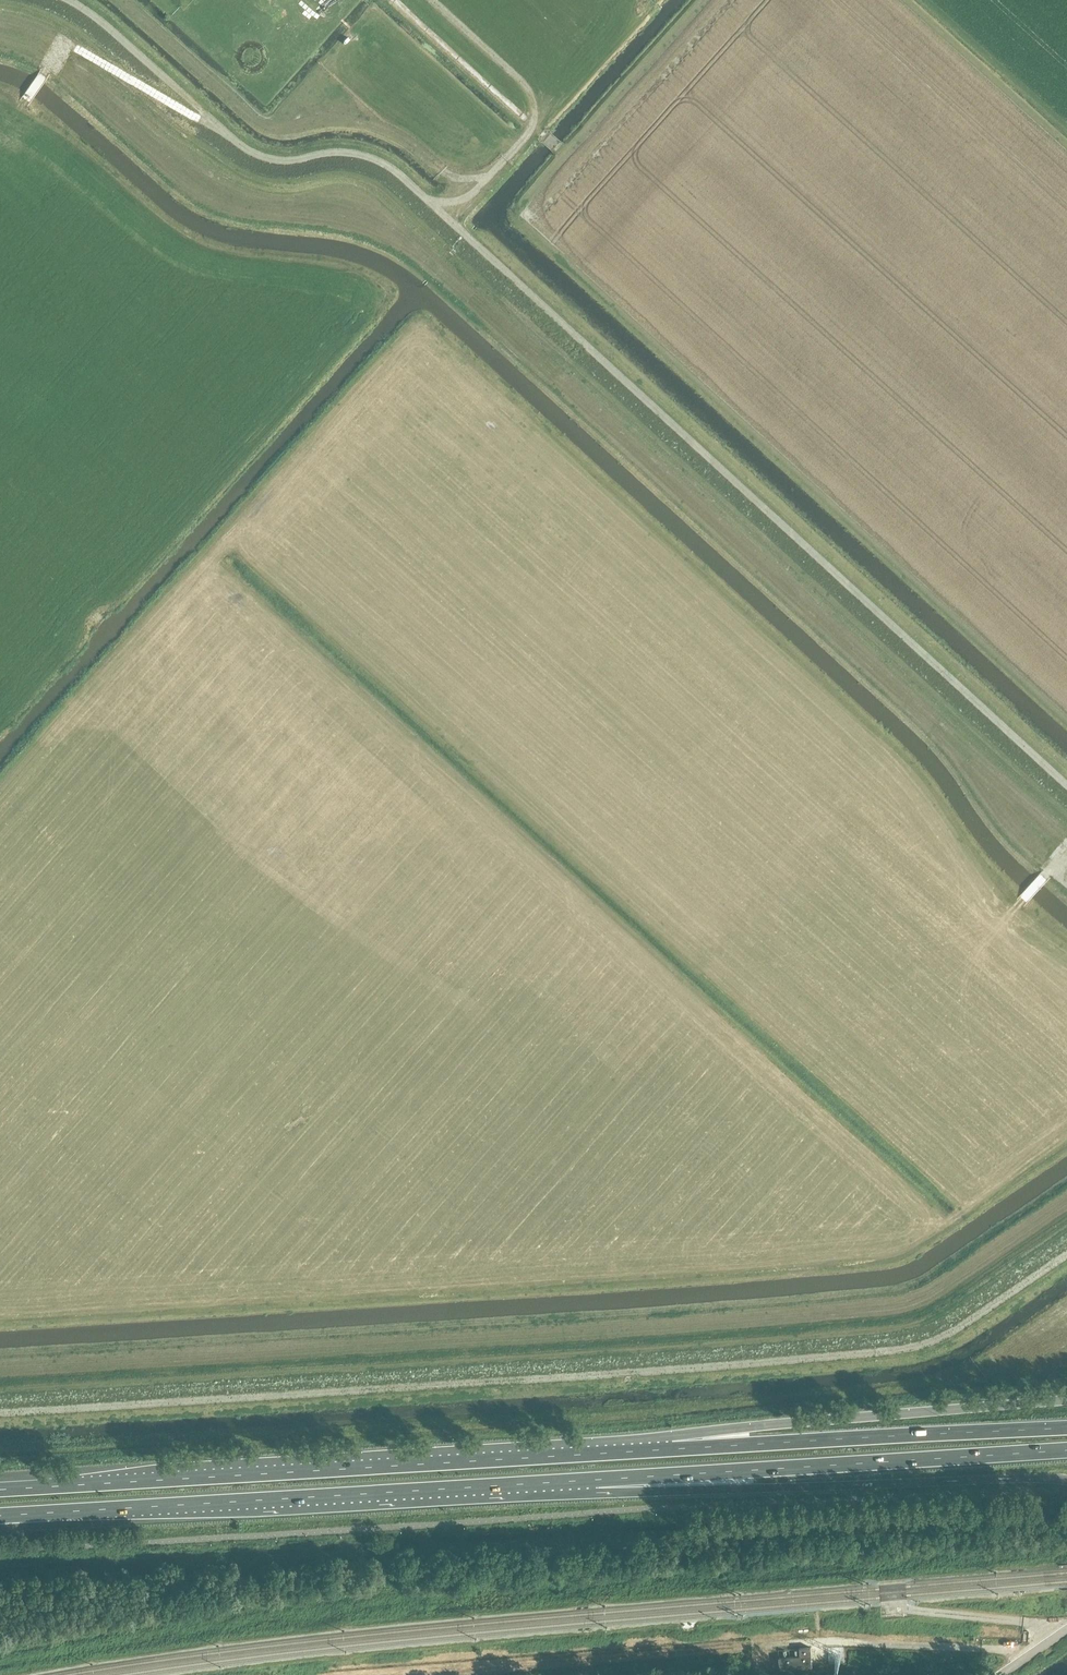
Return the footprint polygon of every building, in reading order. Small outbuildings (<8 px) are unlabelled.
[(779,1657),(780,1669),(812,1666),(811,1647),(799,1648),(800,1656),(779,1657)]
